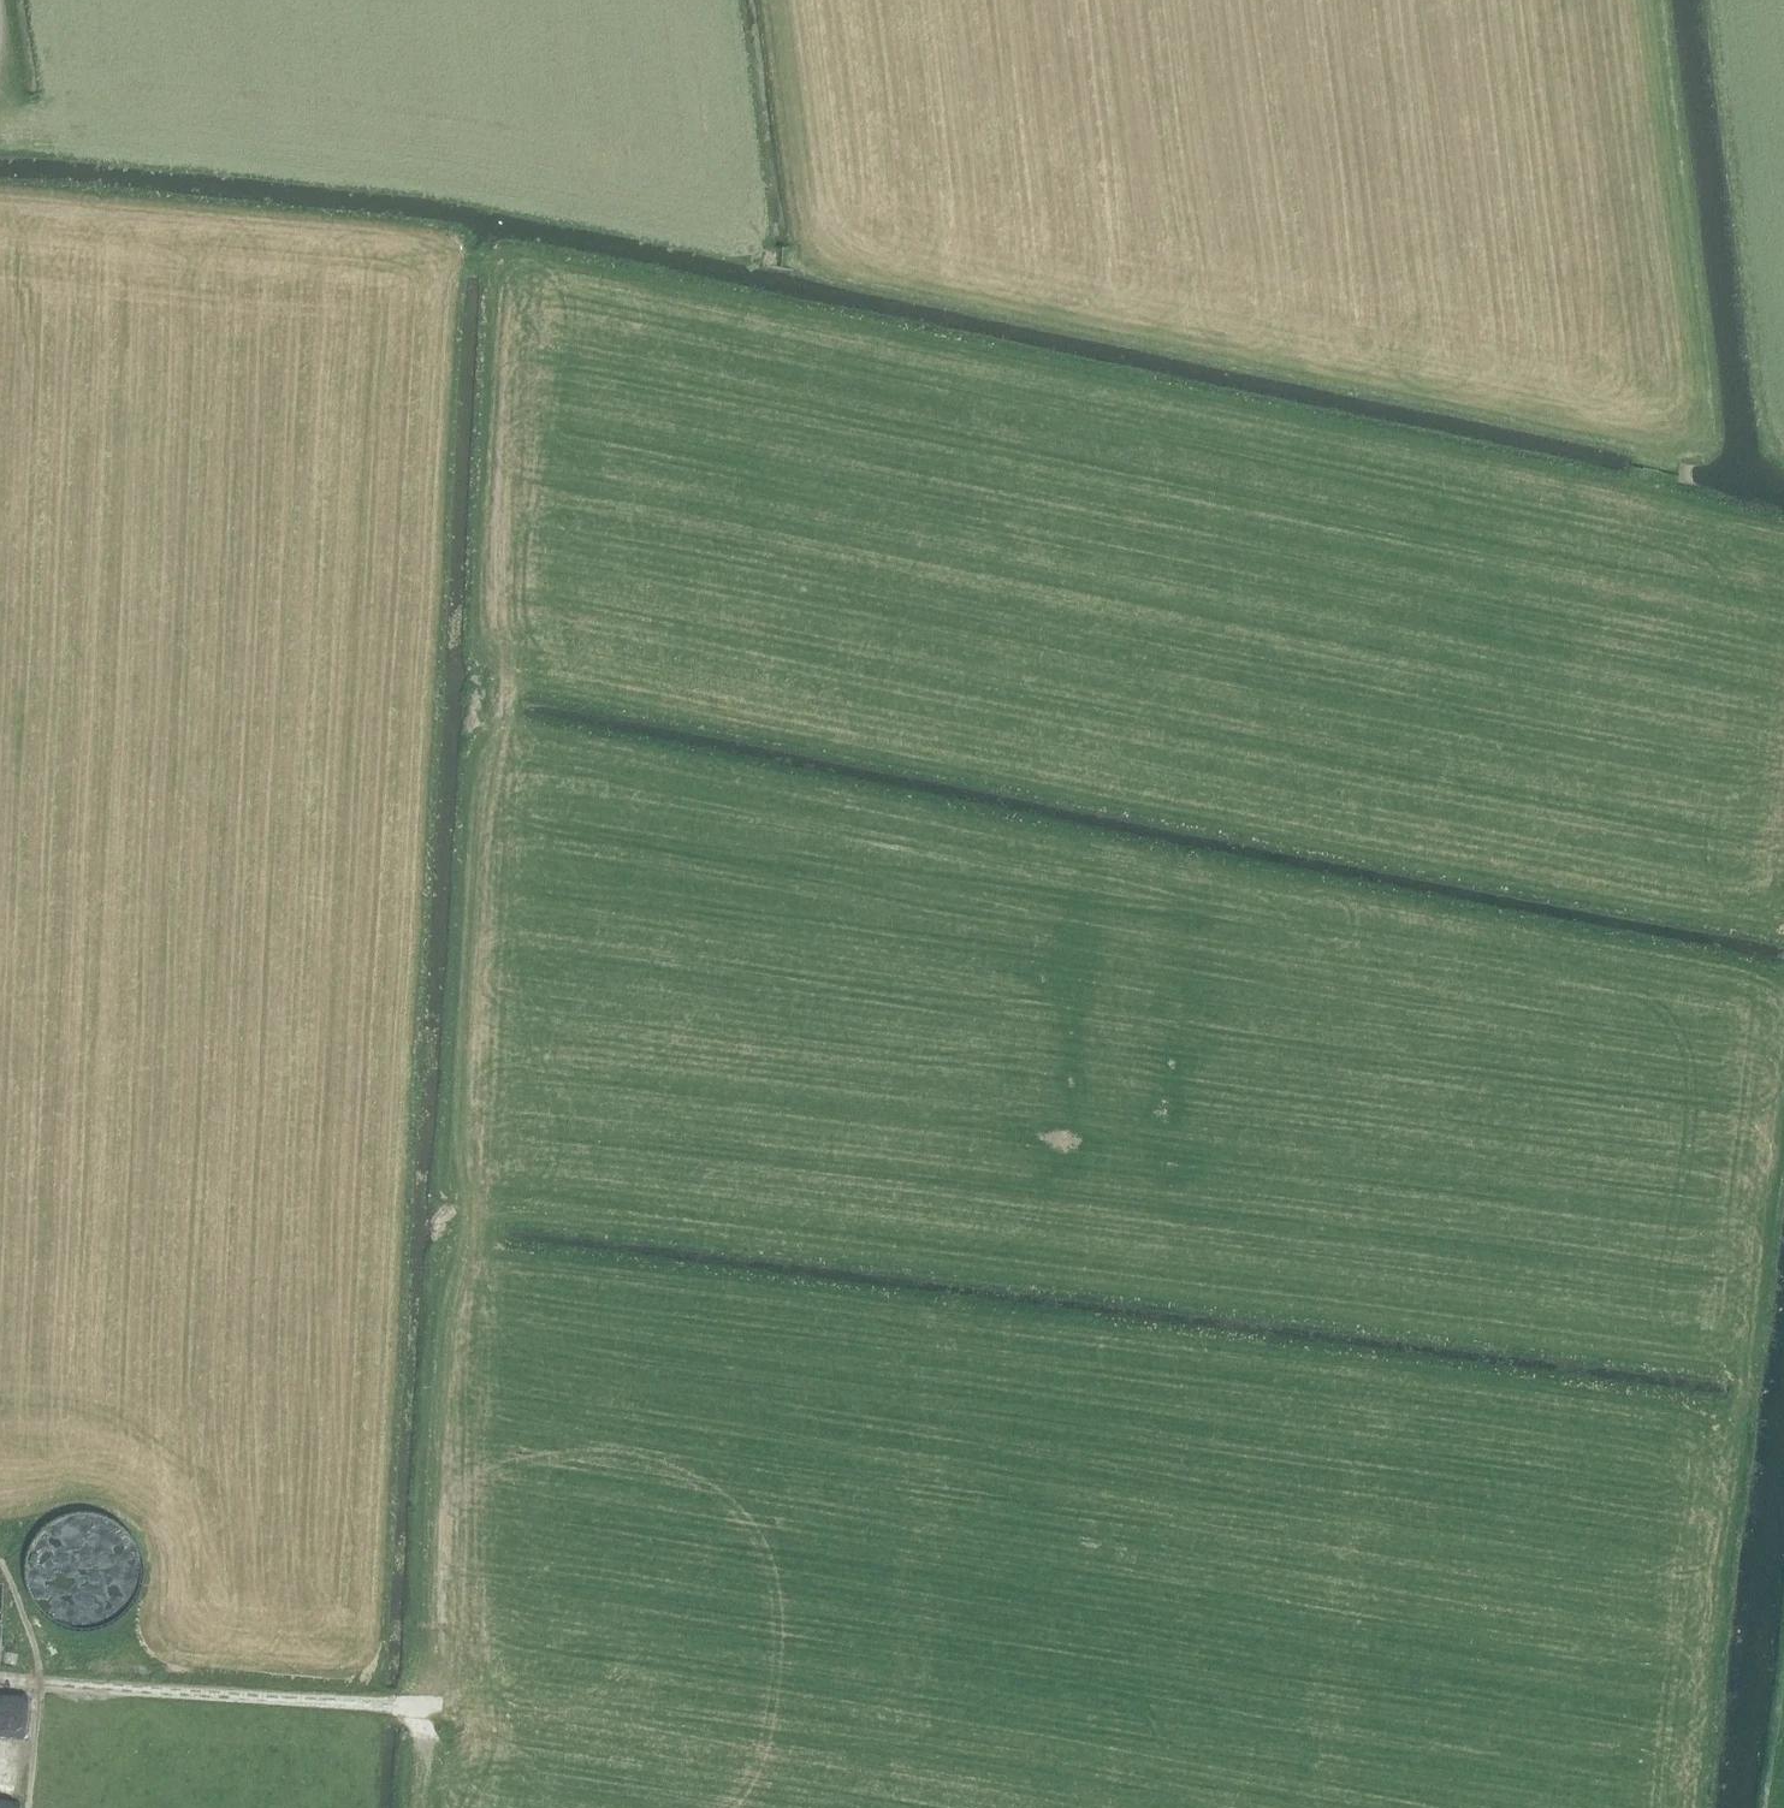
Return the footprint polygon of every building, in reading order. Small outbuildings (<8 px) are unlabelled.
[(60,1628),(150,1599),(120,1507),(30,1535),(60,1628)]
